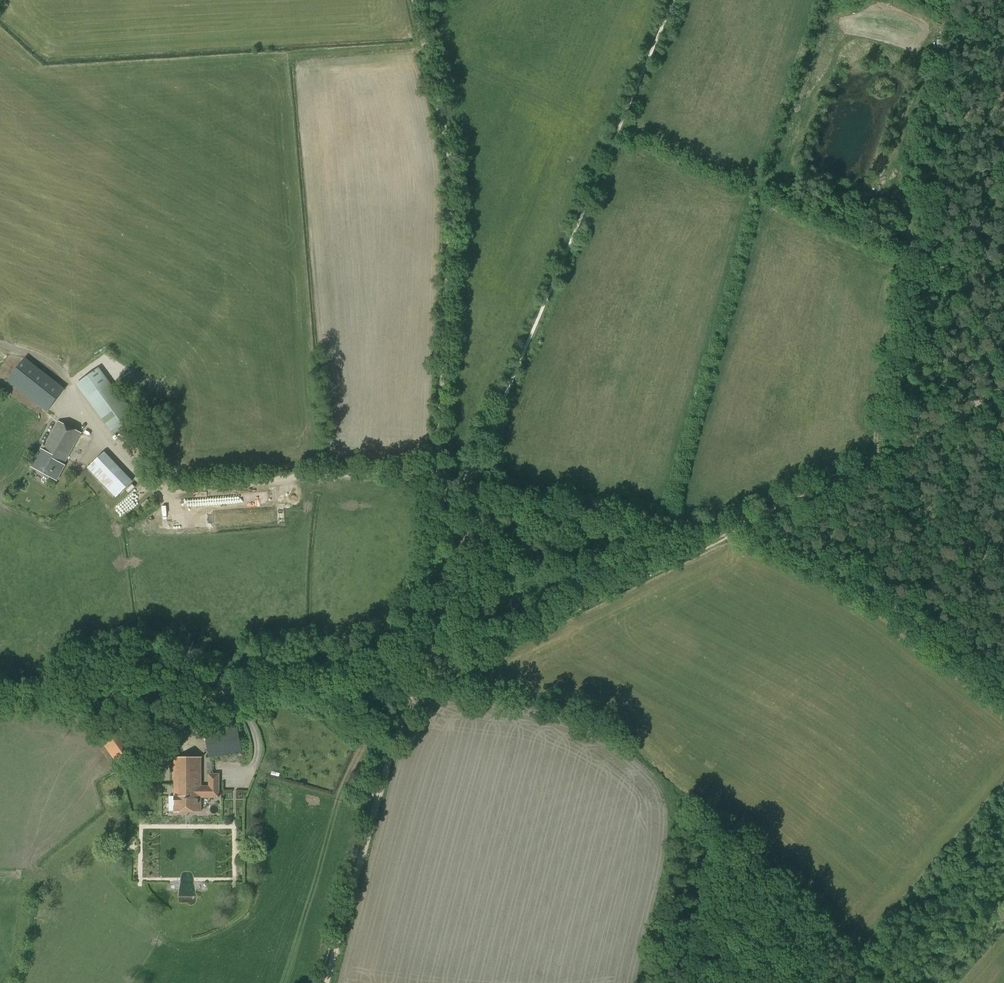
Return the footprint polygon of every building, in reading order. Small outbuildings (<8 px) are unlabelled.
[(46,413),(64,390),(25,358),(7,381),(46,413)] [(110,434),(134,416),(99,368),(75,385),(110,434)] [(131,388),(139,382),(131,371),(123,376),(131,388)] [(64,465),(81,433),(59,422),(45,447),(43,445),(40,451),(32,467),(57,481),(65,465),(64,465)] [(116,498),(132,482),(104,452),(87,468),(116,498)] [(216,732),(215,725),(204,727),(209,757),(241,752),(237,728),(216,732)] [(121,767),(134,759),(113,729),(100,737),(121,767)] [(201,786),(201,758),(174,758),(174,811),(201,812),(201,797),(219,797),(219,774),(208,774),(208,786),(201,786)]
